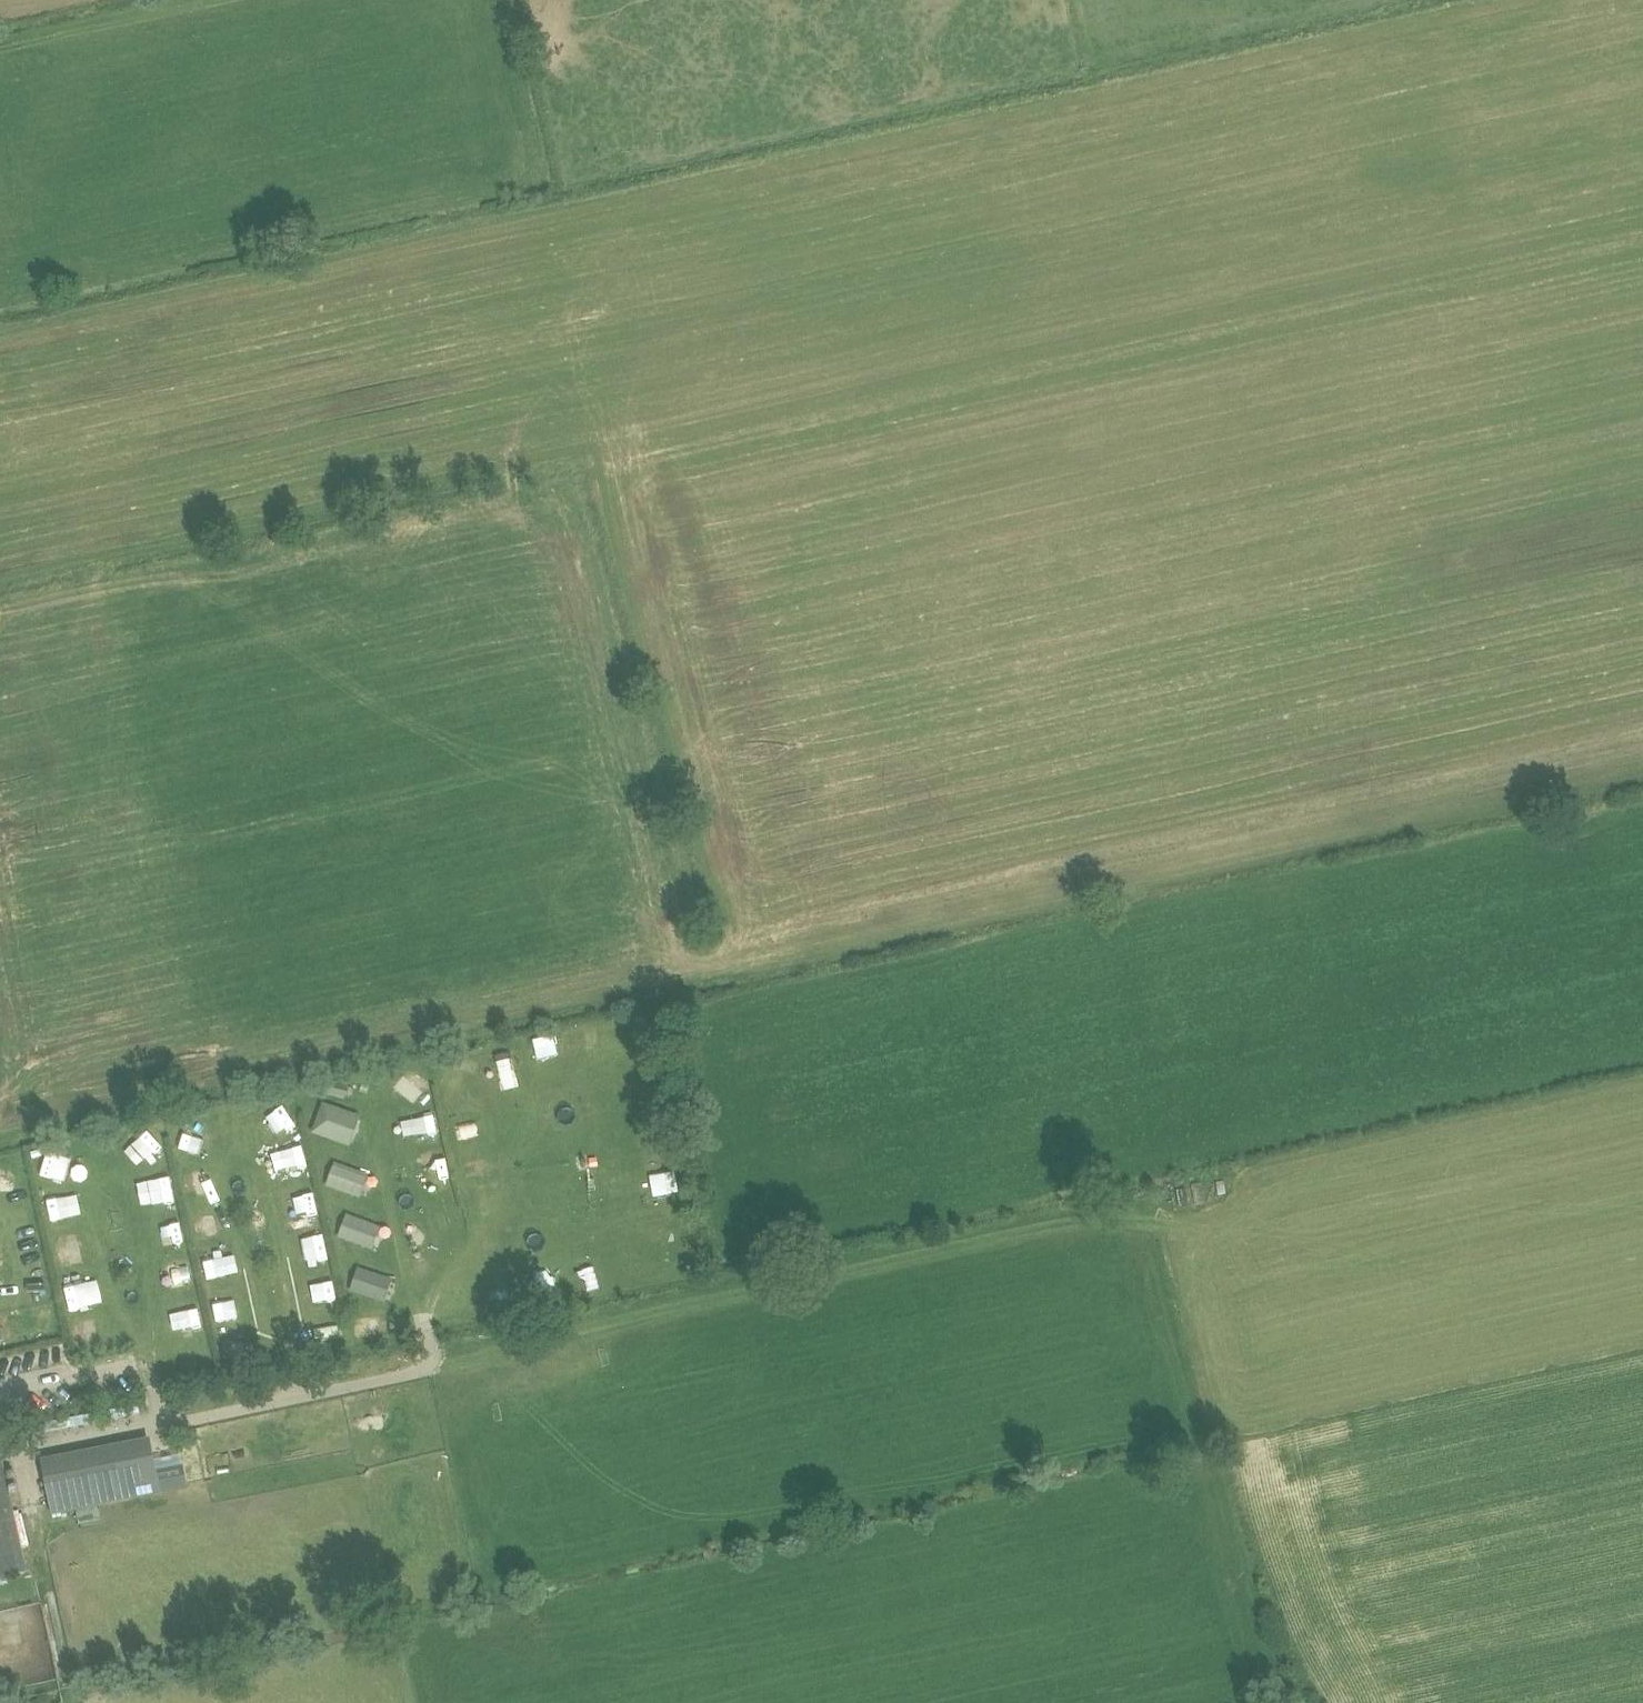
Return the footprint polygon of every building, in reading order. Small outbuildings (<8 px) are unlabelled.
[(147,1130),(126,1146),(140,1163),(161,1147),(147,1130)] [(311,1253),(324,1250),(320,1227),(307,1229),(311,1253)] [(60,1282),(63,1304),(87,1301),(84,1279),(60,1282)] [(172,1305),(175,1322),(188,1319),(185,1303),(172,1305)] [(444,1304),(431,1316),(440,1325),(452,1314),(444,1304)] [(72,1419),(136,1409),(134,1398),(70,1408),(72,1419)] [(53,1516),(161,1494),(152,1446),(43,1468),(53,1516)] [(2,1456),(0,1457),(0,1576),(28,1570),(2,1456)]
